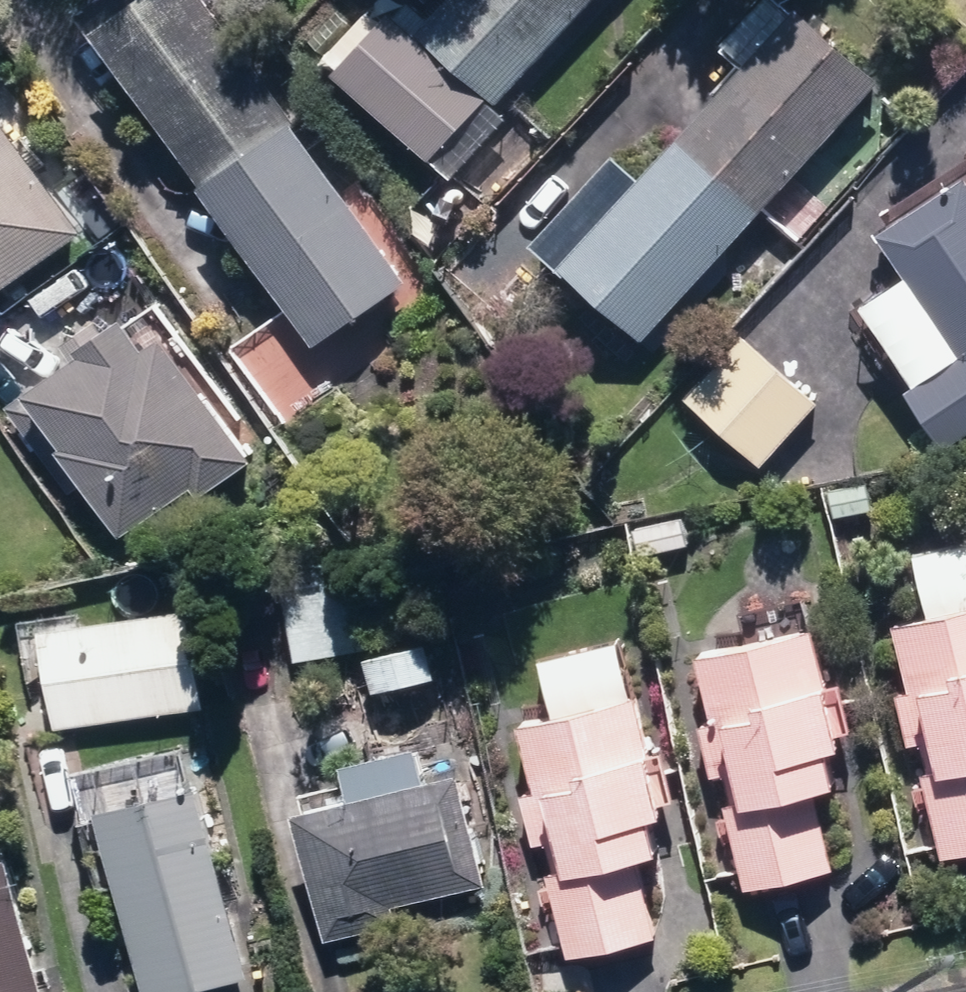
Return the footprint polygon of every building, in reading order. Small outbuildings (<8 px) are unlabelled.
[(298,119),(295,114),(298,111),(223,0),(118,0),(99,13),(204,167),(196,173),(203,184),(211,178),(298,119)] [(431,22),(504,94),(593,0),(452,0),(431,22)] [(687,128),(770,205),(886,77),(803,2),(687,128)] [(438,152),(490,95),(400,8),(399,8),(347,65),(438,152)] [(94,225),(0,97),(0,294),(94,225)] [(298,119),(211,178),(315,332),(403,273),(298,119)] [(689,131),(572,258),(650,335),(770,205),(689,131)] [(891,231),(917,270),(875,300),(928,380),(918,387),(955,442),(965,435),(965,179),(891,231)] [(501,205),(443,269),(499,325),(557,261),(501,205)] [(770,225),(787,240),(798,226),(780,211),(770,225)] [(173,333),(153,346),(130,313),(117,321),(111,314),(83,333),(95,353),(44,388),(136,527),(208,478),(214,487),(256,458),(173,333)] [(686,395),(761,461),(816,398),(742,332),(686,395)] [(821,489),(825,517),(861,512),(857,483),(821,489)] [(622,530),(627,556),(677,547),(672,520),(622,530)] [(954,849),(965,846),(965,538),(927,547),(941,608),(904,616),(918,683),(909,686),(921,738),(935,735),(941,763),(936,765),(954,849)] [(272,589),(289,663),(361,648),(344,572),(272,589)] [(197,605),(52,623),(63,721),(207,703),(197,605)] [(736,801),(756,886),(845,865),(826,785),(838,782),(829,746),(840,744),(825,681),(834,680),(820,622),(700,651),(717,718),(707,719),(721,774),(734,770),(741,800),(736,801)] [(372,653),(379,687),(443,673),(437,639),(372,653)] [(542,787),(528,790),(538,841),(553,836),(581,952),(657,934),(639,856),(653,851),(645,814),(655,811),(653,800),(672,795),(661,748),(646,752),(633,694),(528,718),(542,787)] [(466,774),(313,806),(337,930),(400,920),(397,896),(486,880),(466,774)] [(153,991),(170,991),(256,975),(216,777),(113,798),(153,991)] [(0,813),(0,991),(37,991),(0,813)]
